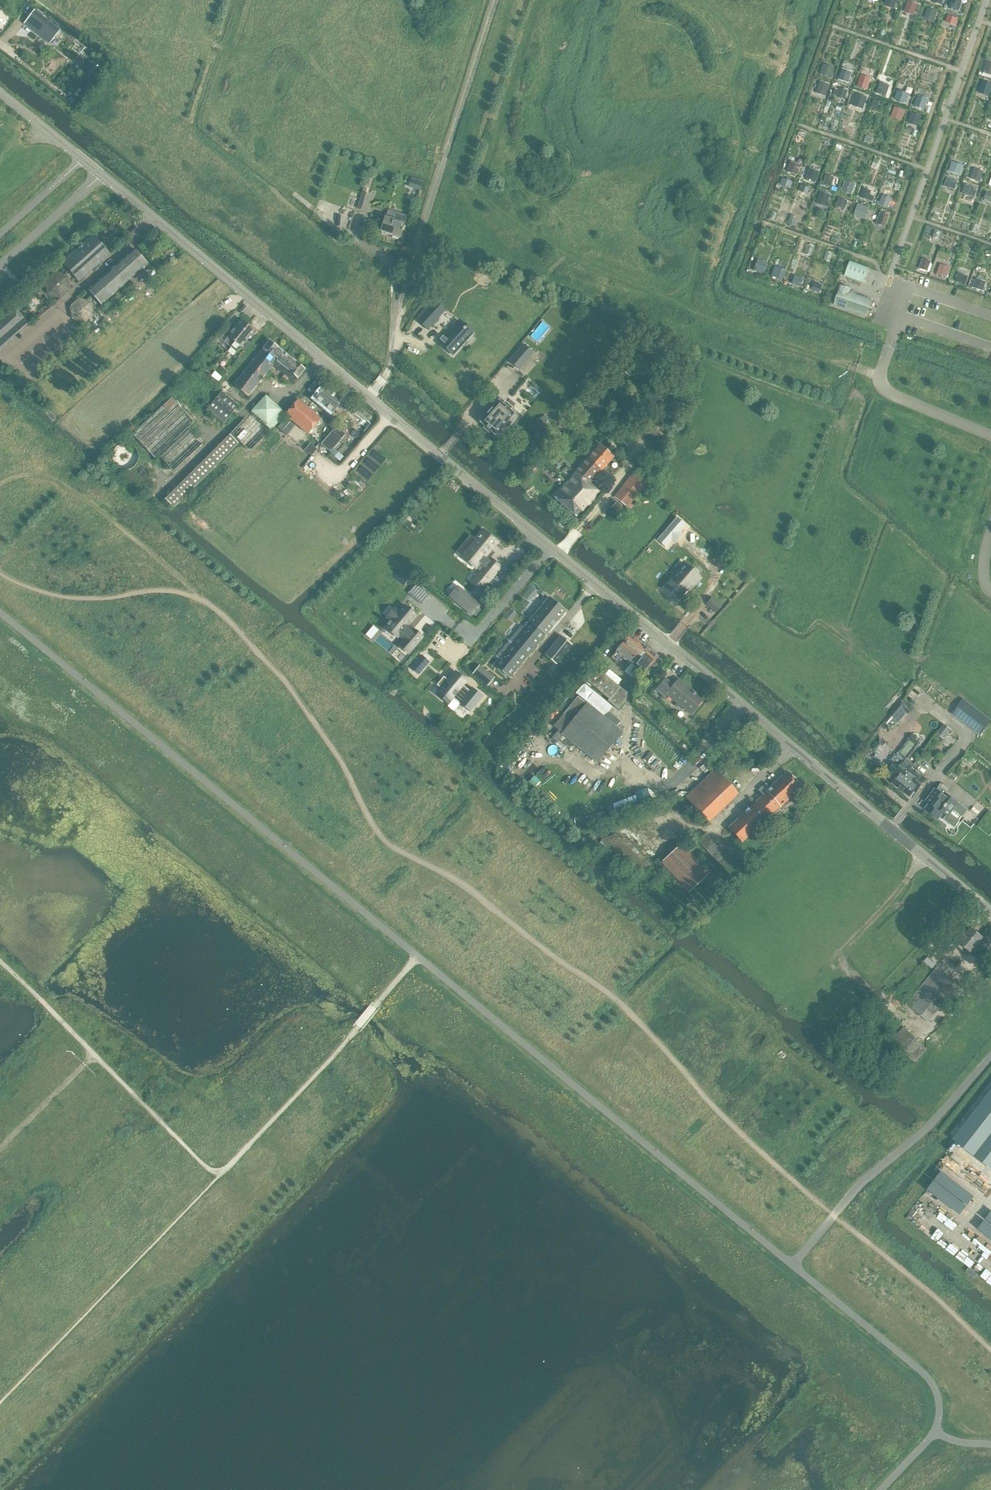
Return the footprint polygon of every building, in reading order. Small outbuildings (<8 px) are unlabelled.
[(59,31),(34,11),(24,23),(50,43),(59,31)] [(423,182),(411,179),(409,185),(420,189),(423,182)] [(363,212),(367,196),(360,194),(356,210),(363,212)] [(400,238),(405,222),(385,216),(379,232),(400,238)] [(97,265),(109,255),(93,235),(62,261),(69,269),(63,275),(54,273),(45,281),(48,294),(60,298),(69,289),(67,276),(66,276),(71,271),(79,280),(93,268),(94,270),(98,266),(97,265)] [(101,305),(147,264),(134,249),(87,290),(101,305)] [(844,276),(864,283),(869,269),(849,262),(844,276)] [(866,316),(872,301),(849,293),(850,289),(841,286),(834,304),(866,316)] [(93,315),(90,302),(78,298),(68,306),(72,318),(82,324),(93,315)] [(27,324),(11,306),(0,315),(0,349),(27,324)] [(232,345),(249,323),(242,318),(229,335),(231,337),(228,342),(232,345)] [(458,322),(439,343),(453,355),(472,335),(458,322)] [(247,339),(255,329),(249,323),(232,345),(236,348),(239,344),(242,346),(243,345),(246,347),(250,342),(247,339)] [(247,396),(272,365),(270,364),(281,350),(269,340),(233,385),(235,387),(247,396)] [(282,373),(293,360),(281,350),(270,364),(272,365),(282,373)] [(294,383),(305,369),(293,360),(282,373),(284,375),(282,377),(286,380),(288,378),(294,383)] [(235,387),(233,385),(223,377),(215,387),(221,392),(227,396),(235,387)] [(342,400),(326,386),(315,398),(332,412),(342,400)] [(224,424),(237,407),(237,404),(227,396),(221,392),(207,410),(224,424)] [(280,410),(265,396),(252,410),(267,425),(280,410)] [(155,458),(194,422),(171,398),(133,434),(155,458)] [(308,434),(321,419),(298,399),(280,420),(285,424),(290,419),(308,434)] [(502,404),(498,401),(480,422),(484,426),(483,428),(489,433),(490,431),(495,435),(504,425),(506,428),(514,419),(511,417),(514,414),(510,411),(512,407),(505,401),(502,404)] [(251,450),(270,430),(251,412),(210,454),(215,459),(218,456),(222,460),(240,442),(246,449),(251,450)] [(320,444),(330,453),(346,434),(337,426),(320,444)] [(173,471),(202,444),(189,429),(159,457),(173,471)] [(128,444),(126,444),(124,444),(121,444),(119,445),(117,446),(116,448),(114,450),(113,452),(112,454),(112,456),(112,458),(112,460),(113,463),(114,465),(116,466),(117,468),(119,469),(122,470),(124,470),(126,470),(129,470),(131,469),(133,468),(135,466),(136,465),(137,462),(138,460),(138,458),(138,456),(138,453),(137,451),(136,449),(134,447),(132,446),(130,445),(128,444)] [(601,471),(614,456),(600,444),(589,457),(594,462),(592,463),(601,471)] [(590,484),(601,471),(592,463),(594,462),(589,457),(575,472),(566,482),(571,487),(574,483),(576,485),(571,490),(581,499),(593,486),(590,484)] [(169,506),(203,475),(196,468),(162,499),(169,506)] [(593,486),(581,499),(571,490),(576,485),(574,483),(571,487),(566,482),(563,485),(553,497),(576,517),(583,509),(586,511),(589,507),(587,505),(599,492),(593,486)] [(497,541),(483,529),(466,550),(481,561),(485,564),(481,569),(491,578),(500,567),(490,558),(489,559),(486,555),(497,541)] [(673,577),(664,588),(678,600),(687,590),(688,591),(694,585),(691,582),(697,575),(683,563),(677,570),(678,572),(677,572),(680,574),(676,579),(673,577)] [(549,597),(529,621),(530,621),(529,622),(545,635),(565,611),(549,597)] [(712,598),(706,605),(716,613),(721,606),(712,598)] [(388,625),(386,627),(397,637),(399,635),(405,639),(404,640),(413,647),(422,637),(413,630),(412,630),(407,626),(416,615),(404,606),(399,612),(395,609),(387,618),(391,621),(390,622),(389,622),(387,624),(388,625)] [(521,626),(509,641),(528,656),(545,635),(529,622),(524,628),(521,626)] [(640,669),(644,673),(658,656),(630,634),(630,635),(611,657),(617,662),(622,655),(632,663),(624,672),(632,678),(640,669)] [(556,665),(571,645),(560,636),(545,656),(556,665)] [(499,659),(494,665),(510,678),(528,656),(509,641),(496,656),(499,659)] [(421,655),(411,668),(418,674),(429,662),(421,655)] [(484,670),(478,677),(487,685),(493,678),(484,670)] [(626,695),(596,670),(591,676),(588,673),(586,676),(589,679),(587,681),(609,699),(608,701),(617,709),(626,699),(626,695)] [(441,689),(436,695),(448,704),(454,696),(470,709),(469,711),(470,712),(483,696),(482,696),(472,688),(472,687),(469,690),(463,686),(467,681),(455,671),(448,680),(444,676),(436,685),(441,689)] [(701,701),(689,691),(690,690),(678,680),(673,686),(665,680),(657,690),(666,697),(667,695),(691,714),(701,701)] [(979,734),(990,721),(963,700),(953,713),(979,734)] [(622,732),(616,727),(587,703),(571,722),(563,715),(553,726),(559,731),(556,735),(560,739),(563,736),(597,763),(622,732)] [(944,739),(951,730),(944,725),(937,733),(944,739)] [(926,779),(912,768),(913,766),(906,760),(904,762),(899,758),(889,771),(895,775),(896,774),(898,775),(892,783),(910,797),(915,789),(917,791),(926,779)] [(709,822),(738,795),(715,770),(685,797),(709,822)] [(729,828),(742,842),(801,788),(787,772),(770,788),(766,783),(758,790),(763,795),(729,828)] [(529,782),(534,786),(539,781),(534,777),(529,782)] [(967,810),(938,787),(927,801),(930,804),(926,809),(938,818),(942,812),(947,816),(944,819),(954,827),(967,810)] [(689,892),(710,873),(682,843),(661,862),(689,892)] [(976,946),(983,937),(972,928),(965,936),(961,933),(955,940),(970,953),(972,951),(973,952),(978,947),(976,946)] [(929,1023),(959,986),(937,967),(906,1004),(929,1023)] [(914,1062),(927,1049),(904,1027),(888,1044),(906,1061),(910,1057),(914,1062)] [(956,1139),(990,1166),(990,1094),(956,1139)]
